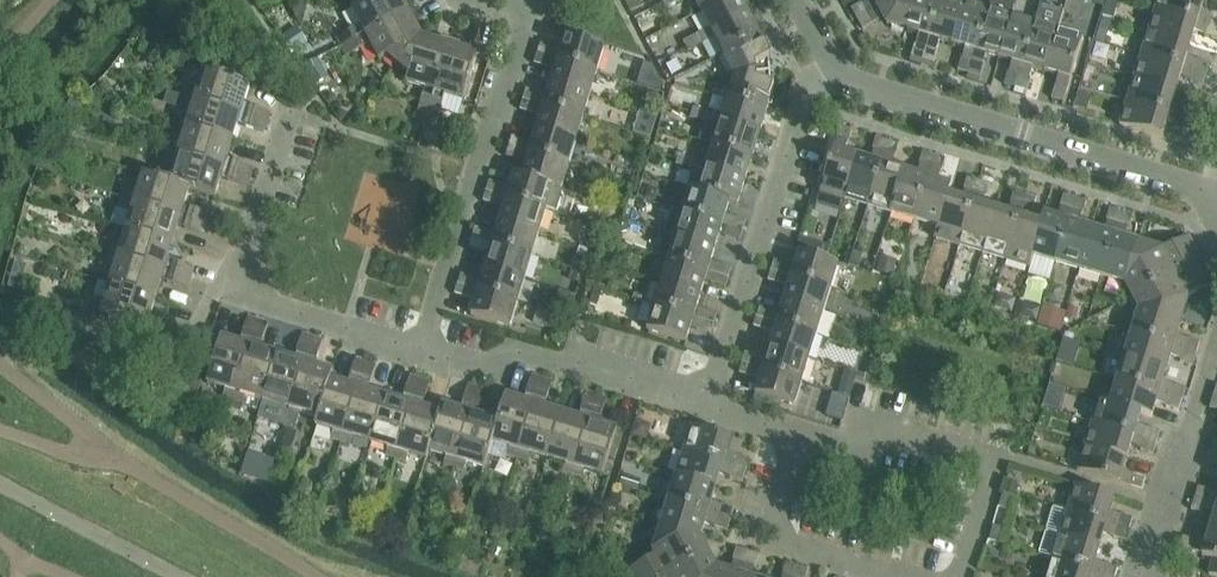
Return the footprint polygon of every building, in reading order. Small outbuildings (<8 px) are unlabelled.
[(360,6),(352,10),(361,27),(337,40),(342,49),(409,14),(402,0),(359,0),(360,6)] [(677,0),(663,0),(661,1),(663,5),(666,11),(679,4),(677,0)] [(701,13),(726,0),(694,0),(701,13)] [(701,13),(710,30),(713,35),(749,16),(741,0),(726,0),(701,13)] [(873,0),(864,6),(863,4),(851,11),(857,21),(896,0),(873,0)] [(857,21),(863,32),(875,25),(874,24),(883,19),(887,26),(906,32),(916,0),(896,0),(857,21)] [(906,32),(920,36),(917,46),(915,46),(911,58),(923,62),(941,0),(916,0),(906,32)] [(953,0),(941,0),(923,62),(935,65),(938,53),(937,52),(940,42),(953,46),(966,4),(953,0)] [(1012,18),(1015,6),(993,0),(992,0),(989,11),(970,76),(981,79),(985,66),(984,66),(987,56),(1000,60),(1012,18)] [(1205,0),(1159,0),(1156,10),(1216,29),(1216,17),(1212,15),(1211,16),(1201,13),(1205,0)] [(989,11),(966,4),(953,46),(966,50),(963,60),(962,60),(958,72),(970,76),(989,11)] [(1107,6),(1104,18),(1114,21),(1118,9),(1107,6)] [(1156,10),(1149,34),(1191,46),(1195,33),(1205,37),(1205,38),(1216,42),(1216,29),(1156,10)] [(409,14),(342,49),(347,58),(371,46),(380,63),(388,59),(399,68),(422,39),(409,14)] [(749,16),(713,35),(715,40),(724,56),(760,37),(749,16)] [(1035,25),(1012,18),(1000,60),(1013,64),(1010,74),(1008,73),(1005,86),(1016,90),(1035,25)] [(1059,32),(1035,25),(1016,90),(1028,93),(1031,80),(1030,80),(1033,70),(1046,74),(1059,32)] [(715,40),(713,35),(710,30),(697,37),(702,47),(715,40)] [(1083,39),(1059,32),(1046,74),(1059,77),(1056,88),(1056,87),(1052,100),(1064,104),(1083,39)] [(1191,46),(1149,34),(1142,57),(1207,76),(1210,65),(1197,61),(1197,63),(1187,60),(1191,46)] [(541,46),(537,56),(597,74),(605,49),(566,37),(561,52),(541,46)] [(702,47),(697,37),(684,44),(685,47),(689,53),(702,47)] [(760,37),(724,56),(735,77),(771,74),(770,61),(772,60),(760,37)] [(450,47),(422,39),(399,68),(409,77),(407,85),(425,90),(417,116),(427,119),(450,47)] [(478,56),(460,50),(450,47),(427,119),(438,123),(446,97),(464,102),(478,56)] [(597,74),(537,56),(534,66),(555,72),(551,85),(590,97),(597,74)] [(1207,76),(1142,57),(1135,80),(1177,93),(1181,80),(1191,83),(1190,84),(1203,88),(1207,76)] [(191,89),(187,99),(241,116),(250,87),(204,73),(198,91),(191,89)] [(771,74),(735,77),(728,100),(767,112),(775,88),(772,87),(771,74)] [(1177,93),(1135,80),(1127,103),(1192,123),(1196,112),(1183,108),(1183,109),(1172,106),(1177,93)] [(526,92),(523,102),(583,120),(590,97),(551,85),(547,98),(526,92)] [(98,91),(96,100),(102,102),(105,93),(98,91)] [(241,116),(187,99),(184,109),(192,112),(187,129),(233,143),(241,116)] [(767,112),(728,100),(722,119),(721,124),(760,136),(767,112)] [(583,120),(523,102),(520,112),(541,118),(537,131),(576,143),(583,120)] [(1192,123),(1127,103),(1120,127),(1162,141),(1166,126),(1176,129),(1176,131),(1189,135),(1192,123)] [(251,108),(248,118),(267,124),(270,114),(251,108)] [(705,124),(708,114),(694,110),(692,115),(691,120),(705,124)] [(721,124),(722,119),(708,114),(705,124),(719,129),(721,124)] [(267,124),(248,118),(245,128),(264,134),(267,124)] [(721,124),(719,129),(714,147),(753,159),(760,136),(721,124)] [(821,193),(845,200),(858,158),(845,154),(848,144),(849,145),(853,132),(841,128),(821,193)] [(233,143),(187,129),(181,146),(174,144),(171,154),(225,170),(233,143)] [(512,138),(509,148),(569,167),(576,143),(537,131),(533,145),(512,138)] [(871,162),(858,158),(845,200),(868,207),(888,143),(876,139),(872,152),(874,152),(871,162)] [(899,146),(888,143),(868,207),(892,215),(904,173),(891,169),(894,159),(896,159),(899,146)] [(753,159),(714,147),(708,165),(706,170),(746,182),(753,159)] [(569,167),(509,148),(506,158),(527,165),(523,178),(522,179),(554,188),(553,189),(562,191),(569,167)] [(216,198),(225,170),(171,154),(168,164),(162,166),(158,180),(170,183),(170,184),(190,190),(190,191),(216,198)] [(918,177),(904,173),(892,215),(915,222),(935,157),(923,154),(919,166),(921,167),(918,177)] [(690,171),(694,160),(679,156),(678,161),(676,166),(690,171)] [(946,161),(935,157),(915,222),(938,229),(939,229),(948,198),(949,199),(952,187),(938,183),(941,173),(942,173),(946,161)] [(706,170),(708,165),(694,160),(690,171),(705,175),(706,170)] [(234,162),(231,172),(250,178),(254,168),(234,162)] [(706,170),(705,175),(699,193),(699,194),(730,203),(730,204),(738,206),(746,182),(706,170)] [(250,178),(231,172),(228,182),(247,189),(250,178)] [(181,218),(190,191),(190,190),(170,184),(170,183),(158,180),(144,175),(138,194),(131,191),(128,201),(181,218)] [(490,184),(486,194),(546,212),(553,189),(554,188),(522,179),(523,178),(514,175),(510,190),(490,184)] [(962,203),(949,199),(948,198),(939,229),(938,229),(935,240),(959,248),(979,183),(967,179),(964,192),(965,193),(962,203)] [(990,187),(979,183),(959,248),(982,255),(995,213),(982,209),(985,199),(987,199),(990,187)] [(699,194),(699,193),(691,191),(683,215),(743,233),(746,223),(726,217),(730,204),(730,203),(699,194)] [(546,212),(486,194),(483,204),(504,210),(500,223),(539,235),(546,212)] [(1008,217),(995,213),(982,255),(1006,262),(1025,197),(1014,194),(1010,206),(1011,207),(1008,217)] [(1058,220),(1044,215),(1040,227),(1042,227),(1032,258),(1034,258),(1056,265),(1075,200),(1064,196),(1060,209),(1061,210),(1058,220)] [(1037,201),(1025,197),(1006,262),(1030,269),(1034,258),(1032,258),(1042,227),(1040,227),(1029,223),(1032,213),(1033,213),(1037,201)] [(1087,203),(1075,200),(1056,265),(1079,272),(1092,230),(1079,226),(1082,216),(1083,216),(1087,203)] [(181,218),(128,201),(124,212),(132,214),(127,231),(173,245),(181,218)] [(191,210),(188,220),(207,226),(210,216),(191,210)] [(1105,234),(1092,230),(1079,272),(1102,279),(1122,214),(1110,211),(1106,223),(1108,224),(1105,234)] [(1133,218),(1122,214),(1102,279),(1125,286),(1136,251),(1137,251),(1139,244),(1125,240),(1128,230),(1129,230),(1133,218)] [(743,233),(683,215),(676,238),(716,250),(720,237),(740,243),(743,233)] [(207,226),(188,220),(185,230),(204,236),(207,226)] [(618,224),(617,230),(622,235),(629,232),(630,225),(627,223),(624,221),(623,221),(618,224)] [(475,230),(472,240),(532,258),(539,235),(500,223),(496,236),(475,230)] [(173,245),(127,231),(122,248),(114,246),(111,256),(165,273),(173,245)] [(716,250),(676,238),(669,261),(729,280),(732,270),(712,263),(716,250)] [(532,258),(472,240),(469,250),(490,256),(486,269),(525,281),(532,258)] [(1162,259),(1137,251),(1136,251),(1125,286),(1127,285),(1134,298),(1202,262),(1191,243),(1162,259)] [(817,244),(813,257),(826,261),(830,248),(817,244)] [(775,263),(771,273),(831,291),(839,267),(799,254),(795,269),(775,263)] [(854,255),(851,267),(859,270),(862,258),(854,255)] [(165,273),(111,256),(108,266),(115,268),(110,286),(156,300),(165,273)] [(729,280),(669,261),(662,284),(701,296),(705,283),(726,290),(729,280)] [(881,262),(877,273),(892,277),(895,266),(881,262)] [(1202,262),(1134,298),(1141,311),(1139,312),(1174,323),(1175,321),(1183,297),(1212,281),(1202,262)] [(174,264),(171,275),(191,281),(194,270),(174,264)] [(461,276),(458,286),(518,305),(525,281),(486,269),(482,283),(461,276)] [(831,291),(771,273),(768,283),(789,289),(785,302),(824,314),(831,291)] [(191,281),(171,275),(168,285),(187,291),(191,281)] [(701,296),(662,284),(655,308),(714,326),(718,316),(697,310),(701,296)] [(156,300),(110,286),(105,303),(97,301),(94,312),(148,328),(156,300)] [(518,305),(458,286),(455,296),(476,303),(471,317),(511,329),(518,305)] [(594,292),(590,304),(598,306),(601,294),(594,292)] [(560,293),(557,303),(572,308),(575,298),(560,293)] [(760,309),(757,319),(817,337),(824,314),(785,302),(781,315),(760,309)] [(714,326),(655,308),(647,332),(686,344),(691,330),(711,336),(714,326)] [(1044,309),(1039,326),(1061,333),(1066,316),(1044,309)] [(1174,323),(1139,312),(1132,335),(1197,355),(1200,344),(1188,340),(1187,341),(1177,338),(1182,324),(1175,321),(1174,323)] [(154,330),(173,336),(177,325),(157,319),(154,330)] [(248,319),(242,338),(252,341),(258,322),(248,319)] [(817,337),(757,319),(754,329),(774,335),(770,348),(810,360),(817,337)] [(268,325),(258,322),(252,341),(262,345),(268,325)] [(1197,355),(1132,335),(1125,358),(1167,371),(1171,358),(1181,361),(1181,363),(1193,367),(1197,355)] [(297,355),(307,358),(313,339),(303,336),(297,355)] [(224,399),(234,402),(250,348),(222,339),(208,386),(226,391),(224,399)] [(323,342),(313,339),(307,358),(317,361),(323,342)] [(278,356),(250,348),(234,402),(244,405),(246,397),(264,403),(278,356)] [(746,355),(743,365),(802,384),(810,360),(770,348),(766,362),(746,355)] [(286,427),(305,365),(278,356),(264,403),(281,408),(278,415),(276,424),(286,427)] [(1167,371),(1125,358),(1118,382),(1183,402),(1186,390),(1173,386),(1173,388),(1163,385),(1167,371)] [(356,361),(350,380),(360,383),(366,364),(356,361)] [(376,367),(366,364),(360,383),(370,387),(376,367)] [(319,419),(330,381),(331,382),(333,373),(305,365),(286,427),(296,430),(301,414),(318,419),(319,419)] [(802,384),(743,365),(740,375),(760,382),(755,396),(795,408),(802,384)] [(405,397),(415,400),(421,380),(411,377),(405,397)] [(526,397),(537,400),(542,380),(532,377),(526,397)] [(431,384),(421,380),(415,400),(425,403),(431,384)] [(553,383),(542,380),(537,400),(547,403),(553,383)] [(191,381),(186,396),(192,398),(198,400),(202,385),(200,384),(191,381)] [(358,390),(331,382),(330,381),(319,419),(318,419),(316,428),(334,433),(332,441),(342,444),(358,390)] [(1118,382),(1111,404),(1111,405),(1141,414),(1141,416),(1152,419),(1157,405),(1167,408),(1166,409),(1179,413),(1183,402),(1118,382)] [(463,406),(473,409),(479,389),(469,386),(463,406)] [(489,392),(479,389),(473,409),(483,412),(489,392)] [(386,398),(358,390),(342,444),(352,447),(354,439),(371,444),(386,398)] [(581,413),(591,417),(597,397),(587,394),(581,413)] [(607,400),(597,397),(591,417),(601,420),(607,400)] [(192,398),(187,412),(191,413),(199,415),(203,401),(198,400),(192,398)] [(413,406),(386,398),(371,444),(389,450),(386,457),(396,460),(413,406)] [(535,406),(506,398),(498,424),(499,424),(493,444),(510,449),(508,457),(518,460),(535,406)] [(1141,414),(1111,405),(1111,404),(1100,400),(1092,425),(1157,444),(1161,433),(1148,429),(1148,431),(1137,428),(1141,416),(1141,414)] [(441,415),(440,415),(413,406),(396,460),(407,463),(409,456),(427,461),(430,453),(429,453),(441,415)] [(471,415),(443,407),(443,406),(440,415),(441,415),(429,453),(430,453),(447,458),(444,466),(455,469),(471,415)] [(562,415),(535,406),(518,460),(528,463),(531,456),(548,461),(562,415)] [(498,424),(471,415),(455,469),(465,472),(467,465),(485,470),(493,444),(499,424),(498,424)] [(589,423),(562,415),(548,461),(565,466),(563,474),(573,477),(589,423)] [(618,432),(589,423),(573,477),(583,480),(585,472),(604,478),(618,432)] [(1157,444),(1092,425),(1085,448),(1127,461),(1131,448),(1141,451),(1141,452),(1153,456),(1157,444)] [(692,428),(684,453),(746,472),(750,461),(737,457),(737,458),(727,455),(731,440),(692,428)] [(1127,461),(1085,448),(1078,472),(1142,492),(1146,480),(1133,476),(1133,477),(1123,474),(1127,461)] [(1210,451),(1206,463),(1216,466),(1216,453),(1210,451)] [(746,472),(684,453),(677,478),(716,490),(720,476),(730,479),(730,480),(743,484),(746,472)] [(620,476),(617,487),(627,490),(630,479),(620,476)] [(716,490),(677,478),(669,503),(731,521),(735,510),(722,506),(722,507),(712,504),(716,490)] [(1115,499),(1076,487),(1068,513),(1130,532),(1134,520),(1121,516),(1120,518),(1111,515),(1115,499)] [(1195,500),(1216,507),(1216,496),(1211,494),(1211,493),(1198,489),(1195,500)] [(1004,496),(1000,510),(1009,512),(1013,498),(1004,496)] [(1195,500),(1191,512),(1204,516),(1204,514),(1215,517),(1210,532),(1216,534),(1216,507),(1195,500)] [(731,521),(669,503),(661,528),(668,531),(668,529),(701,539),(705,525),(715,528),(715,529),(728,533),(731,521)] [(1130,532),(1068,513),(1054,508),(1047,533),(1060,537),(1100,549),(1104,535),(1114,538),(1114,539),(1127,543),(1130,532)] [(668,529),(668,531),(660,555),(631,571),(634,576),(665,576),(709,554),(701,539),(668,529)] [(994,529),(990,542),(999,545),(1003,531),(994,529)] [(1210,532),(1206,545),(1183,538),(1180,551),(1192,555),(1193,553),(1203,556),(1202,558),(1214,561),(1209,576),(1213,576),(1216,576),(1216,534),(1210,532)] [(1100,549),(1060,537),(1047,533),(1039,558),(1053,562),(1103,576),(1116,576),(1119,569),(1106,565),(1105,567),(1095,564),(1100,549)] [(717,569),(714,576),(741,576),(748,554),(737,550),(733,563),(734,563),(731,573),(717,569)] [(665,576),(714,576),(717,569),(709,554),(665,576)] [(748,554),(741,576),(752,576),(754,569),(756,570),(760,557),(748,554)] [(1053,562),(1048,576),(1103,576),(1053,562)] [(797,569),(786,565),(782,576),(795,576),(797,569)] [(798,569),(797,569),(795,576),(807,576),(809,572),(798,569)]
